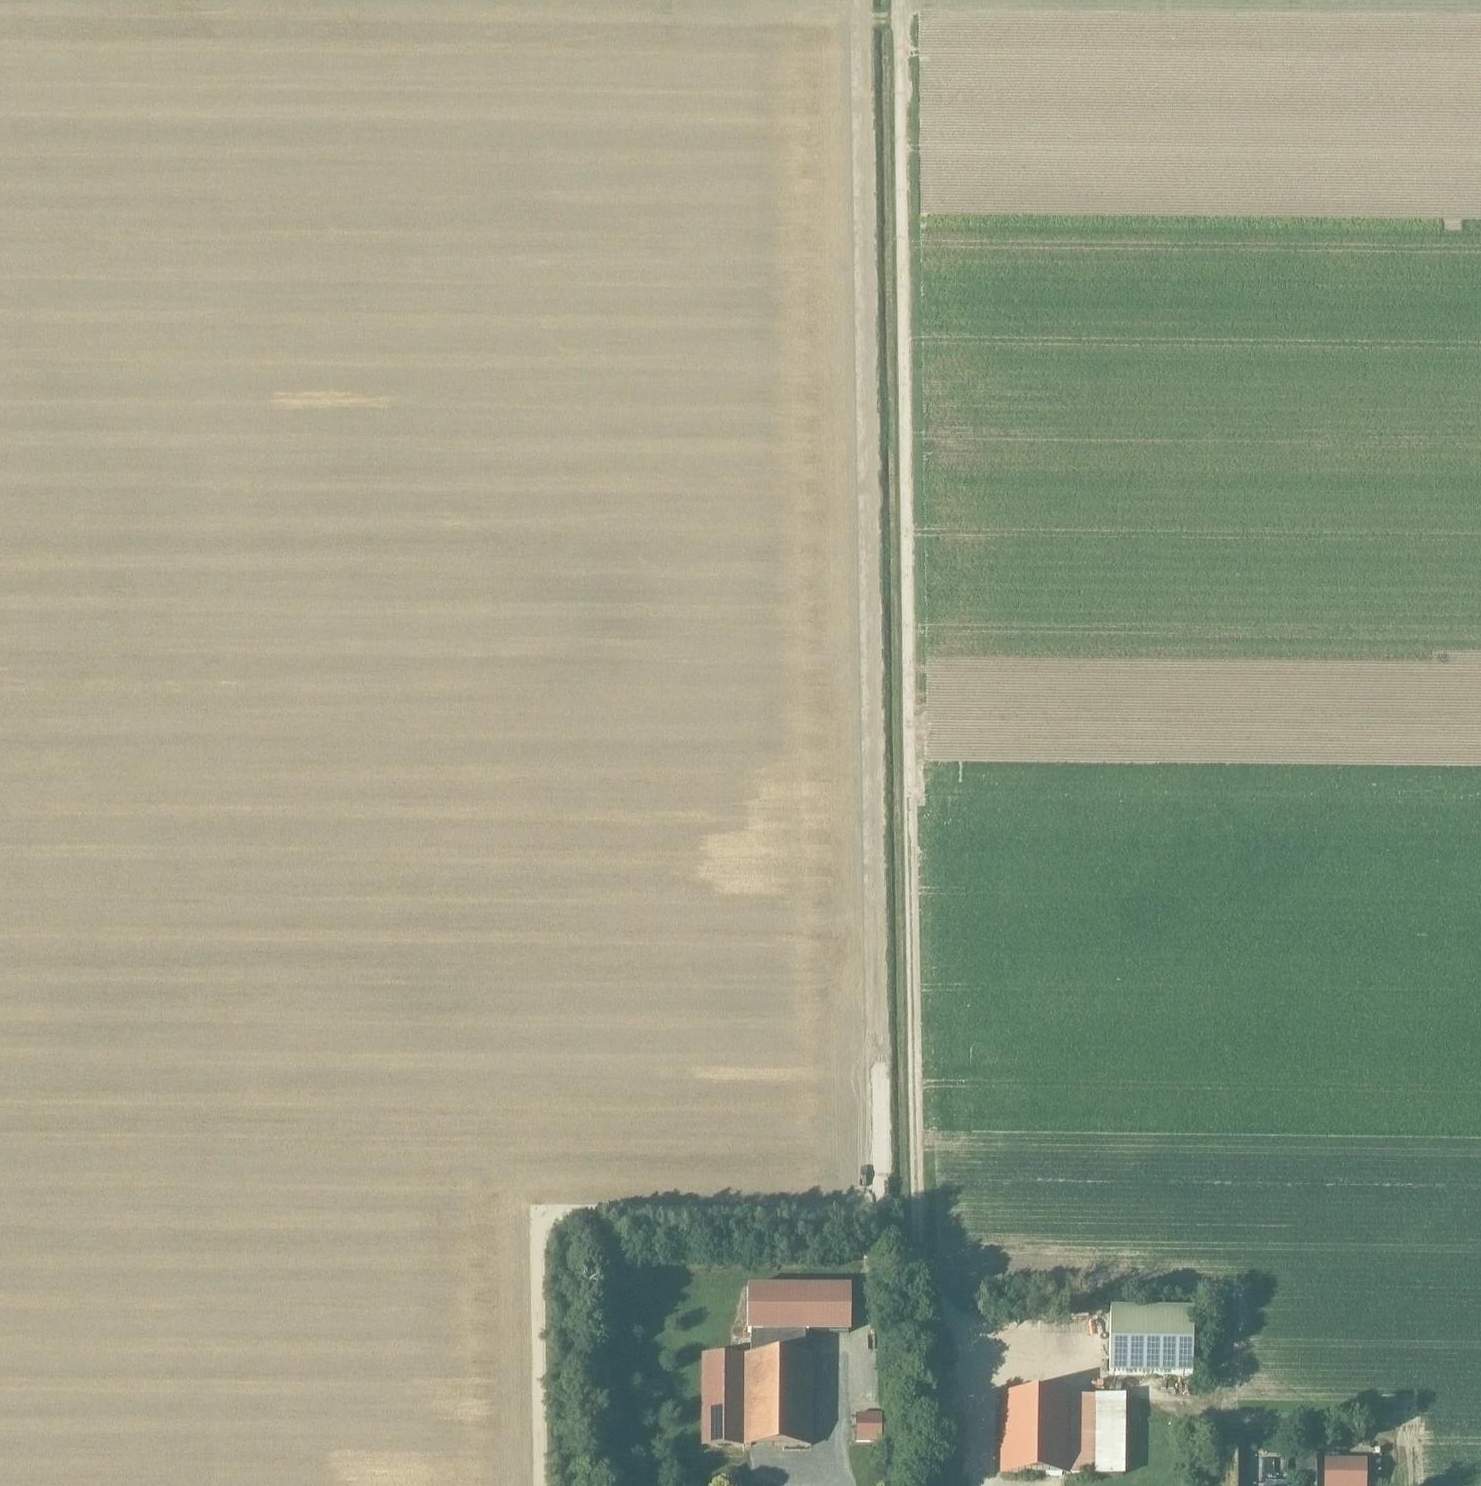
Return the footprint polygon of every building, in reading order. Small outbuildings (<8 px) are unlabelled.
[(811,1445),(812,1386),(812,1358),(805,1358),(803,1334),(847,1334),(848,1290),(747,1289),(747,1333),(751,1333),(751,1357),(703,1357),(703,1446),(811,1445)] [(1109,1313),(1108,1374),(1191,1375),(1192,1314),(1109,1313)] [(1125,1397),(1071,1396),(1001,1395),(1000,1474),(1124,1476),(1125,1397)] [(881,1444),(882,1414),(855,1413),(855,1443),(881,1444)]
